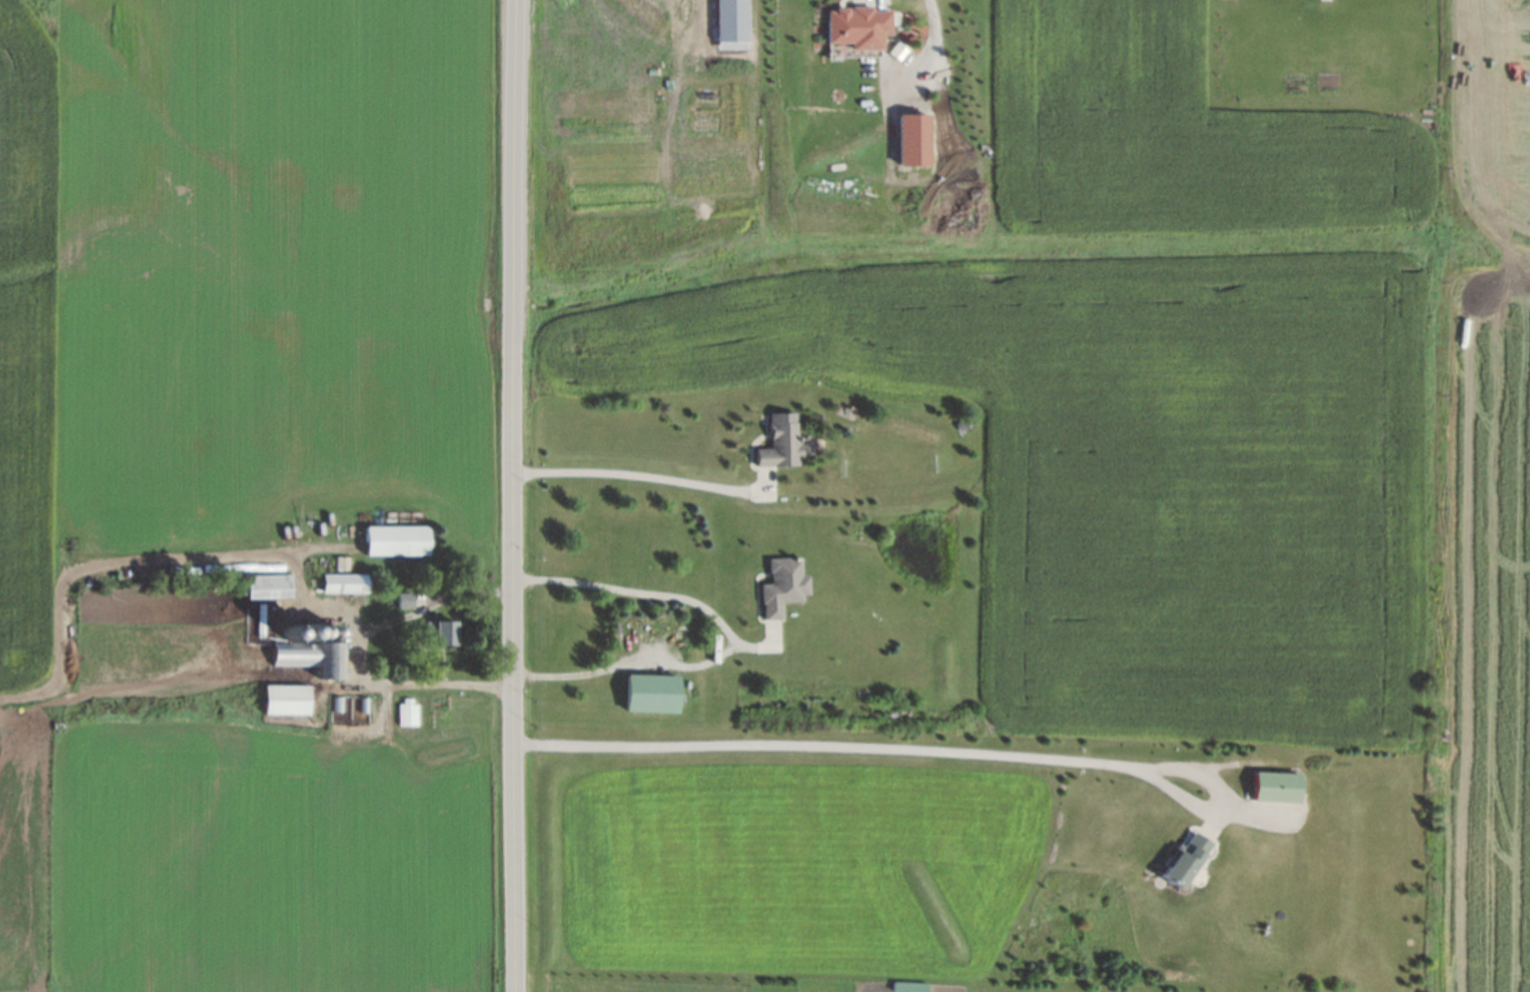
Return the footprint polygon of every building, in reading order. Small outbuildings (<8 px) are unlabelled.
[(716,48),(746,48),(745,0),(716,0),(716,48)] [(825,12),(833,12),(833,7),(843,7),(843,12),(849,12),(849,7),(866,7),(866,12),(885,12),(885,33),(877,33),(877,48),(849,48),(849,41),(825,41),(825,12)] [(889,52),(899,61),(909,49),(898,41),(889,52)] [(928,165),(929,114),(898,114),(898,165),(928,165)] [(953,426),(954,419),(962,419),(962,427),(953,426)] [(752,449),(768,448),(768,437),(770,437),(770,432),(766,432),(765,422),(792,422),(793,445),(795,445),(797,448),(797,453),(793,455),(794,465),(752,465),(752,449)] [(362,524),(423,524),(423,554),(362,554),(362,524)] [(758,585),(772,585),(772,571),(767,571),(766,560),(797,558),(800,600),(777,602),(779,618),(762,619),(761,603),(760,603),(758,585)] [(243,596),(243,592),(236,592),(236,583),(244,582),(243,573),(287,572),(287,595),(243,596)] [(319,590),(319,572),(362,572),(362,590),(319,590)] [(409,606),(393,606),(393,590),(409,590),(409,606)] [(253,635),(253,602),(261,602),(261,635),(253,635)] [(452,640),(432,640),(432,636),(423,636),(424,618),(432,618),(432,616),(452,616),(452,640)] [(303,624),(306,625),(308,629),(309,632),(307,635),(303,637),(300,637),(297,635),(296,631),(298,627),(299,625),(303,624)] [(318,625),(321,627),(322,629),(322,632),(321,634),(318,636),(315,635),(313,633),(313,630),(314,627),(318,625)] [(287,627),(289,628),(291,630),(292,632),(291,636),(288,637),(285,637),(282,635),(281,632),(283,628),(287,627)] [(332,627),(334,628),(335,629),(336,632),(335,634),(332,636),(330,636),(328,634),(327,631),(328,629),(332,627)] [(313,678),(313,665),(270,664),(271,642),(314,643),(314,639),(340,640),(339,678),(313,678)] [(624,673),(675,676),(674,710),(622,708),(624,673)] [(305,713),(261,713),(260,683),(304,682),(305,713)] [(397,702),(402,702),(402,696),(411,696),(411,702),(416,702),(416,723),(397,723),(397,702)] [(1248,771),(1291,772),(1290,800),(1246,799),(1248,771)] [(1159,876),(1177,852),(1179,854),(1193,835),(1208,846),(1184,880),(1181,879),(1175,887),(1159,876)]
